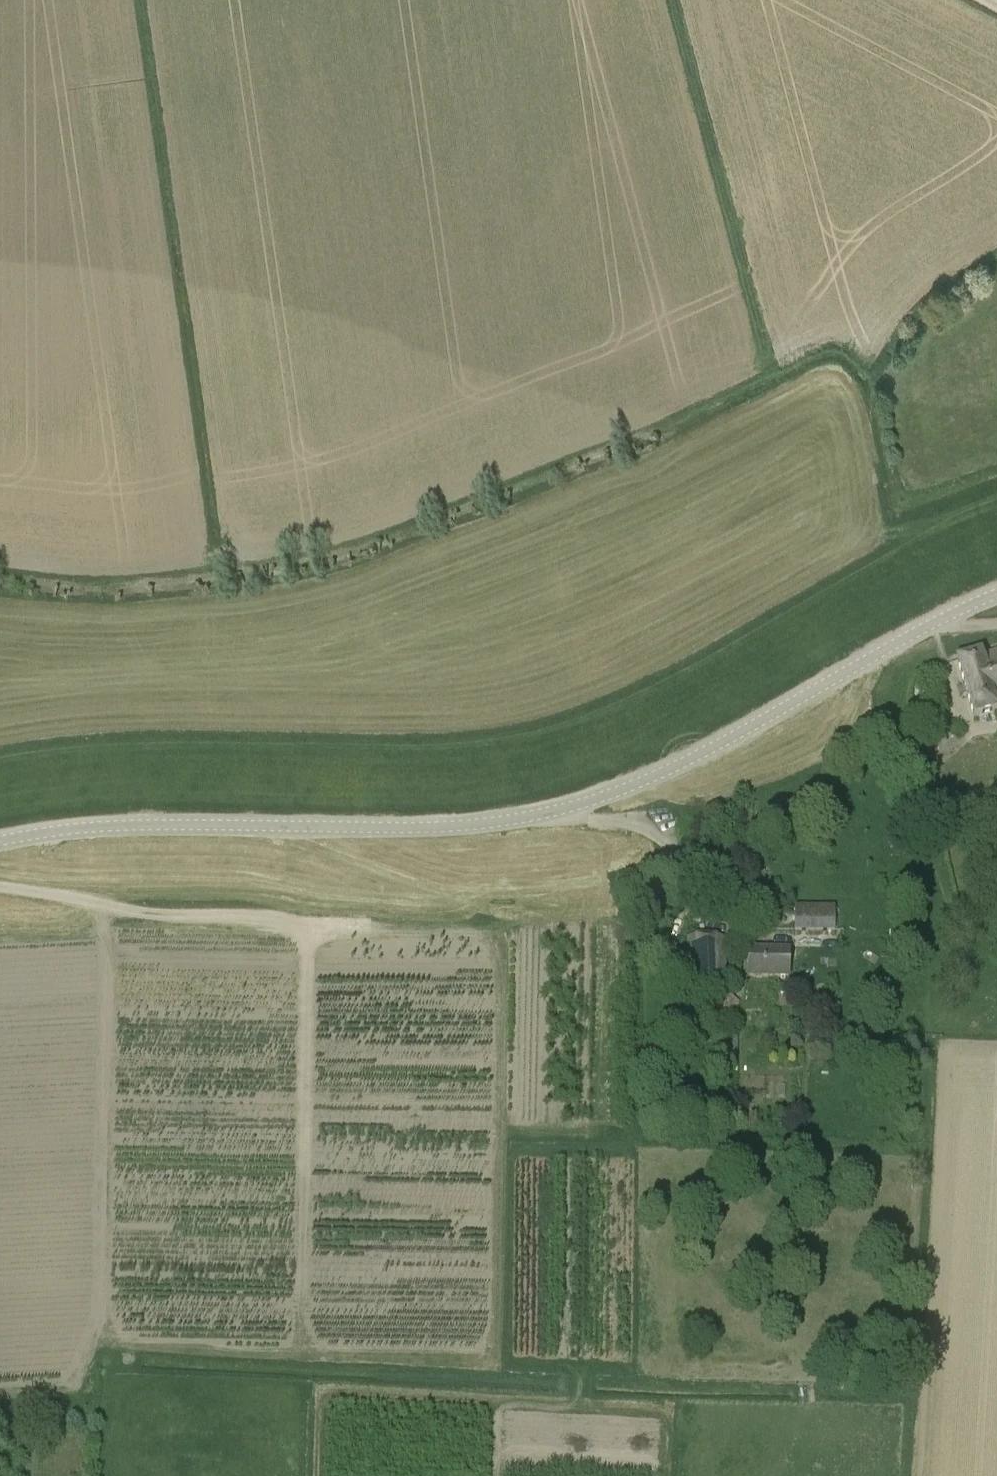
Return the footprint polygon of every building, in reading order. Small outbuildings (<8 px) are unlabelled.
[(996,709),(996,651),(981,655),(981,652),(956,659),(972,718),(996,712),(996,710),(996,709)] [(795,906),(794,932),(834,932),(835,906),(795,906)] [(687,938),(689,990),(726,989),(725,937),(687,938)] [(749,950),(748,977),(789,977),(789,950),(749,950)] [(726,993),(714,1011),(727,1020),(738,1002),(726,993)]
